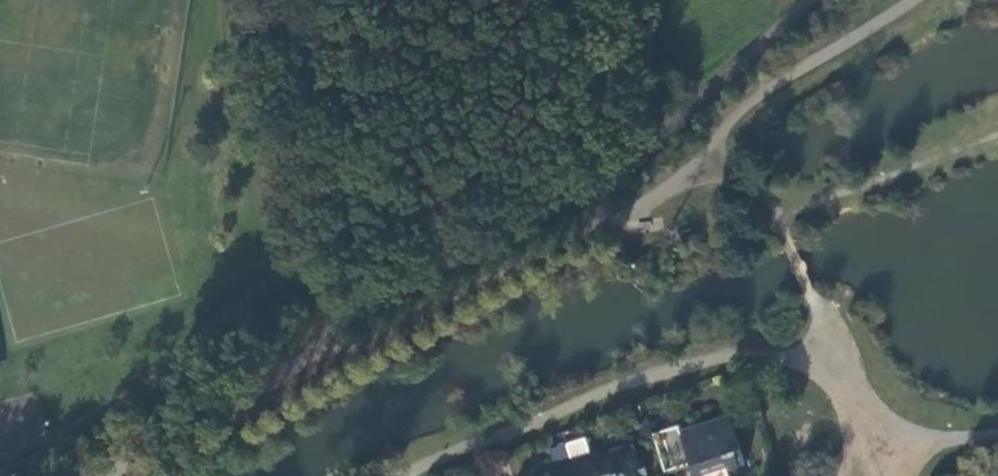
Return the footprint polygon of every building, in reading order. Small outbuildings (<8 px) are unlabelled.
[(652,435),(665,473),(679,469),(688,466),(692,475),(701,475),(701,474),(724,467),(727,475),(745,469),(728,418),(680,433),(677,427),(652,435)] [(572,462),(572,463),(576,475),(647,475),(643,464),(638,465),(633,448),(604,457),(603,452),(572,462)] [(572,463),(535,475),(536,475),(576,475),(572,463)]
